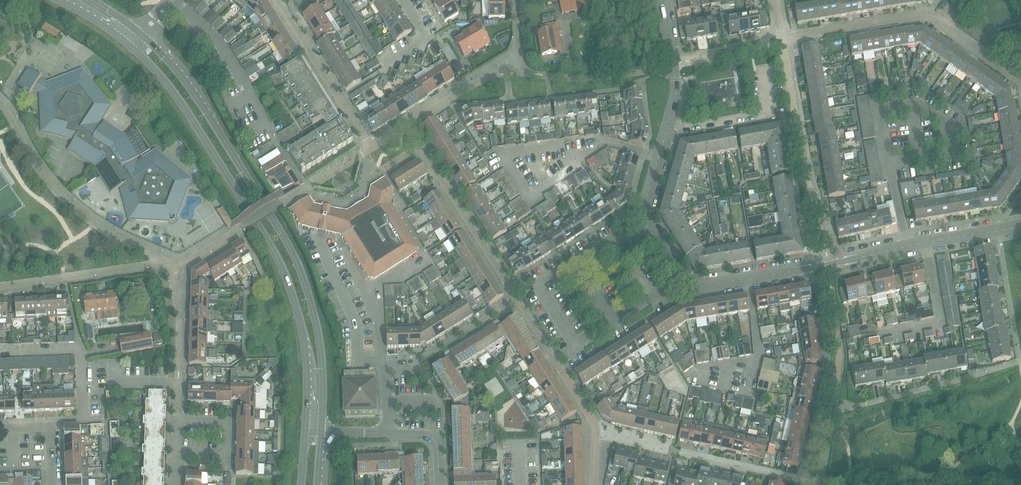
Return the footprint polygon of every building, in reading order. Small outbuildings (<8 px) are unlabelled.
[(195,11),(202,4),(197,0),(190,0),(186,4),(195,11)] [(195,11),(200,16),(206,8),(207,9),(214,1),(213,0),(207,0),(202,5),(202,4),(195,11)] [(254,14),(267,4),(263,0),(252,0),(246,7),(254,14)] [(379,14),(394,4),(393,4),(395,2),(394,0),(380,0),(370,6),(371,7),(373,5),(379,14)] [(445,23),(458,14),(449,0),(442,0),(434,5),(434,6),(445,22),(444,22),(445,23)] [(488,18),(505,18),(505,17),(504,17),(504,0),(489,0),(489,18),(488,18)] [(562,15),(583,11),(582,10),(590,9),(589,0),(560,0),(562,15)] [(817,4),(820,20),(830,18),(827,2),(823,3),(823,0),(817,0),(817,4)] [(838,1),(841,17),(851,15),(849,0),(841,0),(838,1)] [(851,15),(862,13),(860,0),(849,0),(851,15)] [(862,13),(873,11),(871,0),(860,0),(862,13)] [(873,11),(883,9),(882,0),(871,0),(873,11)] [(883,9),(895,8),(894,0),(882,0),(883,9)] [(691,1),(678,3),(679,10),(692,8),(691,1)] [(838,1),(827,2),(830,18),(841,17),(838,1)] [(250,18),(255,26),(260,23),(274,14),(267,4),(254,14),(250,18)] [(379,14),(385,23),(400,13),(394,4),(379,14)] [(817,4),(806,6),(809,22),(820,20),(817,4)] [(303,16),(309,25),(324,15),(318,6),(303,16)] [(809,22),(806,6),(795,8),(797,24),(809,22)] [(746,9),(747,15),(750,32),(755,31),(755,32),(757,33),(759,33),(760,32),(760,31),(760,28),(767,27),(764,12),(752,14),(751,8),(746,9)] [(12,20),(0,12),(0,30),(3,32),(12,20)] [(357,14),(353,17),(359,26),(366,22),(360,13),(357,14)] [(385,23),(390,32),(405,23),(400,13),(385,23)] [(262,35),(266,33),(280,24),(274,14),(260,23),(255,26),(254,27),(256,31),(259,29),(262,35)] [(541,16),(543,23),(553,21),(552,14),(541,16)] [(207,23),(212,27),(218,20),(214,15),(207,23)] [(309,25),(315,34),(329,25),(324,15),(309,25)] [(747,15),(737,16),(740,34),(750,32),(747,15)] [(740,34),(737,16),(727,18),(730,36),(740,34)] [(54,18),(50,25),(65,34),(69,27),(54,18)] [(714,18),(704,19),(707,37),(717,36),(714,18)] [(704,19),(694,21),(697,39),(707,37),(704,19)] [(218,20),(212,27),(216,31),(223,24),(218,20)] [(697,39),(694,21),(684,23),(684,26),(679,27),(681,39),(686,38),(687,41),(697,39)] [(454,40),(463,57),(472,51),(474,53),(490,43),(478,22),(461,33),(463,35),(454,40)] [(405,23),(390,32),(396,41),(411,32),(405,23)] [(538,32),(542,55),(557,53),(554,38),(559,37),(557,23),(540,26),(541,31),(538,32)] [(42,29),(57,38),(60,33),(45,24),(42,29)] [(266,33),(272,42),(286,34),(280,24),(266,33)] [(315,34),(320,43),(335,34),(329,25),(315,34)] [(2,39),(7,42),(16,30),(11,27),(2,39)] [(906,47),(919,44),(924,27),(903,31),(906,47)] [(919,44),(931,52),(941,39),(924,27),(919,44)] [(220,34),(223,39),(231,33),(227,28),(220,34)] [(895,48),(906,47),(903,31),(892,32),(895,48)] [(885,50),(895,48),(892,32),(882,34),(885,50)] [(231,33),(223,39),(228,44),(235,38),(231,33)] [(317,45),(323,54),(338,45),(343,42),(337,33),(335,34),(320,43),(317,45)] [(272,42),(278,52),(292,43),(286,34),(272,42)] [(874,52),(885,50),(882,34),(871,36),(874,52)] [(863,54),(874,52),(871,36),(860,38),(863,54)] [(852,56),(863,54),(860,38),(849,40),(852,56)] [(931,52),(940,59),(950,46),(941,39),(931,52)] [(371,44),(378,55),(383,52),(377,41),(371,44)] [(230,48),(233,53),(242,48),(238,42),(230,48)] [(430,46),(437,57),(443,53),(436,42),(430,46)] [(292,43),(278,52),(284,62),(298,53),(292,43)] [(323,54),(328,64),(343,54),(338,45),(323,54)] [(801,48),(803,59),(819,56),(818,45),(801,48)] [(940,59),(949,65),(958,52),(950,46),(940,59)] [(242,48),(233,53),(237,58),(245,53),(242,48)] [(419,52),(416,61),(415,65),(421,67),(425,55),(419,52)] [(949,65),(958,71),(967,58),(958,52),(949,65)] [(328,64),(334,73),(349,63),(343,54),(328,64)] [(803,59),(805,70),(821,67),(819,56),(803,59)] [(410,58),(407,66),(405,70),(411,73),(415,65),(416,61),(410,58)] [(958,71),(967,77),(976,64),(967,58),(958,71)] [(376,59),(368,64),(365,66),(369,72),(380,65),(376,59)] [(253,60),(250,62),(242,67),(245,72),(256,66),(253,60)] [(280,74),(312,125),(323,119),(328,127),(337,121),(337,120),(335,118),(338,117),(334,111),(332,113),(300,61),(280,74)] [(334,73),(340,82),(355,72),(349,63),(334,73)] [(401,64),(398,72),(396,76),(402,78),(405,70),(407,66),(401,64)] [(967,77),(976,83),(985,70),(976,64),(967,77)] [(445,65),(435,71),(445,85),(454,80),(445,65)] [(259,71),(256,66),(245,72),(252,83),(259,78),(256,74),(259,71)] [(805,70),(807,80),(823,77),(821,67),(805,70)] [(95,163),(97,164),(125,137),(104,123),(104,122),(101,126),(98,124),(107,111),(102,106),(106,100),(87,76),(80,78),(75,73),(47,84),(40,79),(42,76),(41,76),(41,77),(29,69),(17,86),(29,94),(29,95),(33,89),(40,93),(41,124),(48,126),(49,134),(70,139),(71,137),(74,139),(71,144),(72,144),(69,148),(67,150),(68,151),(68,150),(91,165),(95,163)] [(392,70),(388,78),(387,82),(393,84),(396,76),(398,72),(392,70)] [(976,83),(985,90),(994,77),(985,70),(976,83)] [(435,71),(426,76),(436,91),(445,85),(435,71)] [(355,72),(340,82),(346,91),(361,82),(355,72)] [(387,82),(388,78),(383,75),(378,87),(384,90),(387,82)] [(426,76),(417,82),(426,97),(427,97),(436,91),(426,76)] [(891,76),(882,77),(883,85),(892,84),(891,76)] [(807,80),(809,91),(825,88),(823,77),(807,80)] [(985,90),(996,98),(1011,89),(994,77),(985,90)] [(418,84),(409,89),(418,104),(428,98),(427,97),(426,97),(417,82),(418,84)] [(809,91),(810,101),(826,99),(825,88),(809,91)] [(409,89),(400,95),(409,110),(418,104),(409,89)] [(996,98),(999,112),(1014,110),(1011,89),(996,98)] [(624,93),(625,104),(642,101),(640,91),(624,93)] [(400,95),(391,101),(400,116),(409,110),(400,95)] [(596,96),(585,98),(587,115),(598,113),(596,96)] [(585,98),(574,99),(576,116),(587,115),(585,98)] [(574,99),(563,100),(566,118),(576,116),(574,99)] [(810,101),(812,112),(828,110),(826,99),(810,101)] [(566,118),(563,100),(553,102),(553,108),(555,119),(566,118)] [(378,101),(369,107),(382,127),(391,122),(381,107),(378,101)] [(391,101),(381,107),(391,122),(400,116),(391,101)] [(642,101),(625,104),(621,104),(623,115),(626,114),(643,112),(642,101)] [(549,102),(538,104),(540,121),(555,119),(553,108),(550,109),(549,102)] [(503,103),(492,105),(494,122),(505,121),(503,103)] [(538,104),(527,105),(529,122),(540,121),(538,104)] [(492,105),(481,106),(483,123),(494,122),(492,105)] [(527,105),(516,106),(519,123),(529,122),(527,105)] [(469,108),(474,123),(476,128),(484,127),(483,123),(481,106),(469,108)] [(519,123),(516,106),(505,108),(508,125),(519,123)] [(382,127),(369,107),(359,113),(372,133),(382,127)] [(466,128),(474,123),(469,108),(458,114),(466,128)] [(812,112),(814,123),(830,120),(828,110),(812,112)] [(999,112),(1000,123),(1016,120),(1014,110),(999,112)] [(628,125),(631,125),(645,123),(643,112),(626,114),(628,125)] [(421,127),(427,137),(441,128),(435,118),(421,127)] [(816,134),(818,134),(818,133),(832,131),(832,130),(830,120),(814,123),(816,134)] [(1000,123),(1002,133),(1018,130),(1016,120),(1000,123)] [(341,121),(289,153),(301,173),(353,141),(341,121)] [(631,125),(633,134),(648,135),(646,122),(645,123),(631,125)] [(278,135),(283,144),(299,134),(293,125),(278,135)] [(762,147),(767,146),(766,140),(783,137),(781,125),(759,128),(762,147)] [(427,137),(433,146),(447,137),(441,128),(427,137)] [(752,148),(762,147),(759,128),(749,130),(752,148)] [(741,150),(752,148),(749,130),(738,132),(741,150)] [(818,133),(818,134),(820,144),(836,141),(834,130),(832,130),(832,131),(818,133)] [(1002,133),(1004,144),(1020,142),(1018,130),(1002,133)] [(734,133),(723,135),(726,153),(737,151),(734,133)] [(648,135),(633,134),(631,138),(629,138),(628,142),(645,147),(648,135)] [(723,135),(712,136),(715,154),(726,153),(723,135)] [(712,136),(702,138),(705,156),(715,154),(712,136)] [(138,157),(125,137),(97,164),(98,165),(96,170),(111,192),(110,193),(111,194),(113,192),(113,191),(117,189),(121,186),(123,190),(121,191),(127,212),(134,213),(136,220),(167,221),(168,220),(166,216),(169,214),(170,215),(177,215),(188,186),(183,181),(185,175),(161,155),(155,159),(149,154),(136,163),(134,160),(139,157),(138,157)] [(433,146),(438,155),(453,146),(447,137),(433,146)] [(766,140),(767,146),(768,152),(785,149),(783,137),(766,140)] [(702,138),(691,140),(694,158),(705,156),(702,138)] [(680,142),(676,157),(693,162),(694,158),(691,140),(680,142)] [(820,144),(822,155),(838,152),(836,141),(820,144)] [(864,143),(865,149),(877,147),(876,141),(864,143)] [(1006,155),(1020,153),(1020,149),(1020,142),(1004,144),(1006,155)] [(438,155),(444,164),(458,155),(453,146),(438,155)] [(613,153),(609,147),(602,152),(605,157),(613,153)] [(768,152),(770,164),(787,161),(785,149),(768,152)] [(624,151),(620,165),(636,171),(639,160),(637,159),(638,156),(624,151)] [(605,157),(602,152),(594,157),(597,162),(605,157)] [(822,155),(823,165),(840,163),(838,152),(822,155)] [(1008,168),(1020,172),(1020,153),(1006,155),(1008,168)] [(444,164),(450,173),(464,165),(458,155),(444,164)] [(295,177),(281,156),(261,168),(275,190),(280,187),(282,192),(292,185),(289,181),(295,177)] [(597,162),(594,157),(586,162),(590,167),(597,162)] [(676,157),(673,168),(690,173),(693,162),(676,157)] [(418,161),(409,167),(418,181),(427,175),(418,161)] [(787,161),(770,164),(772,176),(789,173),(787,161)] [(823,165),(825,176),(841,173),(840,163),(823,165)] [(450,173),(456,183),(470,174),(464,165),(450,173)] [(620,165),(617,176),(633,180),(636,171),(620,165)] [(409,167),(400,173),(409,187),(418,181),(409,167)] [(673,168),(670,178),(687,183),(690,173),(673,168)] [(1000,180),(1013,190),(1020,179),(1020,172),(1008,168),(1000,180)] [(492,177),(495,182),(507,174),(504,169),(492,177)] [(587,176),(584,171),(575,177),(578,182),(582,180),(584,184),(590,180),(587,176)] [(409,187),(400,173),(390,179),(399,193),(409,187)] [(825,176),(827,187),(843,184),(841,173),(825,176)] [(470,174),(456,183),(461,192),(476,183),(470,174)] [(499,187),(501,186),(511,180),(507,174),(495,182),(499,187)] [(614,186),(617,187),(630,191),(633,180),(617,176),(614,186)] [(578,182),(575,177),(565,182),(569,188),(573,185),(575,189),(581,185),(578,182)] [(773,180),(775,192),(792,189),(790,177),(773,180)] [(670,178),(667,189),(684,193),(687,183),(670,178)] [(501,186),(504,191),(514,185),(511,180),(501,186)] [(1000,180),(991,192),(1001,207),(1013,190),(1000,180)] [(572,193),(569,188),(565,182),(556,188),(560,193),(563,199),(572,193)] [(341,235),(367,275),(368,278),(374,279),(416,253),(417,247),(391,204),(394,192),(389,184),(384,183),(374,189),(371,200),(364,205),(363,210),(359,213),(353,212),(347,215),(334,213),(329,216),(327,226),(332,233),(341,235)] [(843,184),(827,187),(829,197),(845,195),(843,184)] [(419,185),(413,188),(416,193),(422,190),(419,185)] [(504,191),(507,196),(517,190),(514,185),(504,191)] [(463,195),(469,204),(483,195),(478,186),(463,195)] [(617,187),(615,194),(628,204),(632,191),(617,187)] [(556,188),(553,190),(547,194),(554,204),(559,201),(556,196),(560,193),(556,188)] [(667,189),(664,199),(681,204),(684,193),(667,189)] [(775,192),(776,203),(794,200),(792,189),(775,192)] [(517,190),(507,196),(510,201),(520,195),(517,190)] [(424,201),(430,210),(444,202),(438,192),(434,194),(424,201)] [(991,192),(977,195),(980,211),(1001,207),(991,192)] [(556,208),(554,204),(547,194),(543,196),(547,202),(542,205),(547,214),(556,208)] [(609,198),(609,199),(604,202),(611,213),(616,210),(617,211),(628,204),(615,194),(609,198)] [(469,204),(475,213),(489,204),(483,195),(469,204)] [(977,195),(966,196),(969,213),(980,211),(977,195)] [(966,196),(955,198),(958,215),(969,213),(966,196)] [(509,204),(513,210),(525,202),(521,197),(509,204)] [(955,198),(945,200),(948,216),(958,215),(955,198)] [(659,215),(663,220),(678,211),(681,204),(664,199),(659,215)] [(927,220),(924,204),(923,199),(912,201),(915,222),(927,220)] [(603,200),(593,206),(602,221),(612,215),(611,213),(603,200)] [(776,203),(778,213),(796,210),(794,200),(776,203)] [(945,200),(935,202),(937,218),(948,216),(945,200)] [(294,206),(294,207),(293,212),(297,218),(300,218),(305,227),(312,228),(319,224),(322,214),(319,209),(312,208),(309,202),(303,201),(294,206)] [(430,210),(435,220),(449,211),(444,202),(430,210)] [(513,210),(516,215),(528,207),(525,202),(513,210)] [(888,211),(877,214),(881,229),(892,227),(891,225),(897,224),(892,202),(886,204),(888,211)] [(935,202),(924,204),(927,220),(937,218),(935,202)] [(475,213),(481,223),(495,213),(489,204),(475,213)] [(542,205),(536,208),(539,212),(538,212),(543,219),(548,215),(547,214),(542,205)] [(593,206),(584,212),(593,226),(602,221),(593,206)] [(531,212),(528,207),(516,215),(519,220),(531,212)] [(404,213),(408,219),(413,216),(414,215),(410,209),(410,210),(404,213)] [(778,213),(780,224),(798,221),(796,210),(778,213)] [(435,220),(441,229),(455,220),(449,211),(435,220)] [(663,220),(668,230),(684,220),(678,211),(663,220)] [(584,212),(575,217),(584,232),(593,226),(584,212)] [(481,223),(486,232),(501,222),(495,213),(481,223)] [(877,214),(867,216),(870,232),(881,229),(877,214)] [(867,216),(856,218),(859,234),(870,232),(867,216)] [(575,217),(566,223),(575,238),(584,232),(575,217)] [(561,226),(557,229),(566,243),(575,238),(566,223),(562,218),(559,221),(561,226)] [(856,218),(845,221),(849,237),(859,234),(856,218)] [(455,220),(441,229),(447,238),(461,229),(455,220)] [(668,230),(674,239),(690,229),(684,220),(668,230)] [(780,224),(782,234),(800,231),(798,221),(780,224)] [(849,237),(845,221),(834,223),(838,239),(849,237)] [(501,222),(486,232),(492,241),(506,232),(501,222)] [(548,237),(555,248),(556,249),(566,243),(557,229),(547,235),(548,237)] [(674,239),(680,248),(695,238),(690,229),(674,239)] [(516,237),(512,231),(503,237),(506,243),(516,237)] [(803,253),(801,242),(800,231),(782,234),(782,238),(775,239),(778,254),(785,253),(785,256),(803,253)] [(448,241),(454,250),(469,241),(463,232),(448,241)] [(546,232),(540,235),(542,238),(537,242),(533,236),(530,239),(533,244),(542,258),(551,252),(550,251),(555,248),(548,237),(547,235),(546,232)] [(493,243),(497,249),(506,243),(503,237),(493,243)] [(680,248),(686,257),(701,247),(695,238),(680,248)] [(775,239),(764,241),(767,259),(778,257),(775,239)] [(231,247),(233,250),(242,264),(241,261),(250,255),(241,241),(231,247)] [(454,250),(460,259),(474,251),(469,241),(454,250)] [(767,259),(764,241),(753,243),(756,261),(767,259)] [(533,244),(524,250),(533,264),(542,258),(533,244)] [(747,244),(736,246),(739,264),(750,262),(747,244)] [(736,246),(725,248),(728,266),(739,264),(736,246)] [(701,247),(686,257),(695,271),(707,269),(704,251),(701,247)] [(973,250),(975,261),(995,258),(994,254),(992,254),(991,247),(973,250)] [(725,248),(714,250),(717,267),(728,266),(725,248)] [(233,250),(224,256),(233,270),(238,267),(239,270),(240,269),(244,267),(242,264),(233,250)] [(524,250),(514,255),(523,270),(533,264),(524,250)] [(714,250),(704,251),(707,269),(717,267),(714,250)] [(460,259),(466,269),(480,260),(474,251),(460,259)] [(523,270),(514,255),(505,261),(514,276),(523,270)] [(936,257),(937,263),(948,262),(947,255),(936,257)] [(224,256),(215,261),(224,276),(233,270),(224,256)] [(975,261),(977,271),(995,268),(994,262),(996,261),(995,258),(975,261)] [(466,269),(471,277),(486,269),(480,260),(466,269)] [(215,261),(206,267),(210,274),(209,274),(214,281),(224,276),(215,261)] [(937,263),(938,270),(950,268),(949,261),(937,263)] [(206,267),(204,264),(191,272),(191,283),(192,283),(192,289),(208,289),(208,282),(202,282),(202,278),(209,274),(210,274),(206,267)] [(919,266),(909,268),(914,288),(928,285),(925,270),(920,271),(919,266)] [(434,267),(429,270),(436,280),(441,277),(434,267)] [(901,275),(896,276),(900,291),(914,288),(909,268),(900,270),(901,275)] [(977,271),(979,281),(998,277),(998,274),(996,274),(995,268),(977,271)] [(471,277),(477,287),(491,278),(486,269),(471,277)] [(436,280),(429,270),(423,273),(430,284),(436,280)] [(891,272),(881,274),(886,294),(900,291),(896,276),(892,277),(891,272)] [(873,282),(868,283),(872,298),(873,302),(887,299),(886,294),(881,274),(872,277),(873,282)] [(417,277),(412,280),(419,291),(424,288),(417,277)] [(978,292),(996,289),(998,288),(997,282),(999,281),(998,277),(979,281),(981,291),(978,292)] [(477,287),(483,296),(497,287),(491,278),(477,287)] [(863,278),(853,281),(858,301),(872,298),(868,283),(864,284),(863,278)] [(419,291),(412,280),(406,284),(413,295),(419,291)] [(858,301),(853,281),(843,283),(845,288),(840,289),(843,304),(858,301)] [(808,285),(797,286),(800,302),(811,301),(812,307),(818,306),(816,294),(810,295),(808,285)] [(391,297),(385,297),(385,303),(396,302),(398,302),(397,298),(398,298),(397,286),(391,286),(392,297),(391,297)] [(797,286),(787,288),(790,304),(800,302),(797,286)] [(497,287),(483,296),(489,305),(503,297),(497,287)] [(776,290),(779,306),(780,312),(790,311),(790,304),(787,288),(776,290)] [(191,289),(191,300),(210,301),(211,296),(208,296),(208,289),(192,289),(191,289)] [(978,292),(980,302),(1000,298),(999,295),(997,295),(996,289),(978,292)] [(768,308),(779,306),(776,290),(765,292),(768,308)] [(942,293),(943,299),(955,297),(954,291),(942,293)] [(757,310),(768,308),(765,292),(754,294),(757,310)] [(96,312),(97,321),(118,318),(115,294),(83,297),(85,313),(96,312)] [(746,295),(735,297),(738,314),(749,312),(746,295)] [(735,297),(724,299),(727,315),(738,314),(735,297)] [(66,298),(56,299),(57,318),(67,317),(66,298)] [(980,302),(982,312),(999,309),(998,302),(1000,302),(1000,298),(980,302)] [(45,299),(35,300),(36,319),(46,318),(45,299)] [(56,299),(45,299),(46,318),(57,318),(56,299)] [(724,299),(714,301),(716,317),(727,315),(724,299)] [(15,315),(11,315),(12,320),(15,320),(26,319),(25,300),(15,301),(15,315)] [(35,300),(25,300),(26,319),(36,319),(35,300)] [(191,300),(190,311),(207,311),(207,305),(210,305),(210,301),(191,300)] [(6,323),(7,326),(13,326),(12,320),(11,315),(8,315),(7,301),(0,301),(0,324),(6,323)] [(714,301),(703,302),(706,319),(716,317),(714,301)] [(464,302),(454,308),(463,322),(472,316),(464,302)] [(703,302),(692,304),(695,321),(706,319),(703,302)] [(681,307),(680,307),(686,322),(695,321),(692,304),(681,306),(681,307)] [(679,307),(668,313),(677,328),(686,322),(680,307),(679,308),(679,307)] [(454,308),(445,313),(454,328),(463,322),(454,308)] [(924,308),(918,309),(921,320),(934,317),(933,310),(925,311),(924,308)] [(921,320),(918,309),(913,310),(915,322),(921,320)] [(982,312),(983,322),(1003,318),(1003,315),(1001,315),(999,309),(982,312)] [(217,318),(213,318),(213,311),(207,311),(190,311),(190,322),(207,322),(217,322),(217,318)] [(445,313),(436,319),(445,333),(454,328),(445,313)] [(668,313),(659,319),(668,333),(677,328),(668,313)] [(896,313),(890,314),(892,325),(898,324),(896,313)] [(892,325),(890,314),(884,315),(887,326),(892,325)] [(501,326),(507,335),(522,325),(516,317),(501,326)] [(983,322),(985,332),(1003,329),(1003,328),(1002,323),(1004,322),(1003,318),(983,322)] [(241,330),(249,330),(249,319),(241,319),(241,330)] [(436,319),(427,325),(435,339),(445,333),(436,319)] [(668,333),(659,319),(650,325),(659,339),(668,333)] [(796,334),(816,331),(814,319),(794,323),(795,329),(792,330),(793,334),(796,334)] [(190,322),(190,332),(207,333),(207,322),(190,322)] [(427,325),(418,330),(422,345),(425,344),(425,345),(435,339),(427,325)] [(507,335),(512,343),(527,334),(522,325),(507,335)] [(847,328),(848,333),(860,331),(858,325),(847,328)] [(494,326),(486,332),(495,347),(504,342),(494,326)] [(648,326),(639,332),(647,346),(657,341),(648,326)] [(760,328),(762,340),(768,339),(767,334),(775,333),(774,326),(760,328)] [(987,332),(989,342),(1009,338),(1008,335),(1006,335),(1005,328),(1003,328),(1003,329),(985,332),(985,333),(987,332)] [(418,330),(408,331),(409,347),(420,347),(421,346),(422,345),(418,330)] [(398,348),(397,331),(386,331),(387,348),(398,348)] [(408,331),(397,331),(398,348),(409,347),(408,331)] [(796,334),(798,345),(818,341),(816,331),(796,334)] [(860,331),(848,333),(850,339),(853,338),(861,336),(860,331)] [(69,332),(70,336),(58,337),(58,343),(74,343),(74,332),(69,332)] [(190,332),(189,343),(206,344),(207,333),(190,332)] [(486,332),(477,337),(486,352),(495,347),(486,332)] [(639,332),(629,338),(638,352),(647,346),(639,332)] [(153,336),(155,343),(165,340),(164,333),(153,336)] [(119,341),(122,354),(153,348),(150,334),(119,341)] [(512,343),(517,352),(533,343),(527,334),(512,343)] [(477,337),(468,343),(477,358),(486,352),(477,337)] [(629,338),(620,344),(629,358),(638,352),(629,338)] [(989,342),(991,352),(1008,349),(1008,348),(1007,342),(1009,342),(1009,338),(989,342)] [(803,354),(804,355),(820,352),(818,341),(798,345),(800,355),(803,354)] [(189,343),(189,354),(209,355),(209,350),(206,350),(206,344),(189,343)] [(468,343),(459,348),(468,363),(477,358),(468,343)] [(517,352),(523,361),(538,352),(533,343),(517,352)] [(749,343),(743,344),(745,356),(751,355),(749,343)] [(620,344),(611,349),(620,364),(629,358),(620,344)] [(728,346),(722,347),(724,360),(730,359),(728,346)] [(724,360),(722,347),(715,348),(717,361),(724,360)] [(468,363),(459,348),(450,354),(460,369),(468,363)] [(1008,349),(991,352),(992,362),(1010,359),(1009,352),(1011,352),(1010,348),(1008,348),(1008,349)] [(611,349),(602,355),(610,369),(620,364),(611,349)] [(707,350),(701,351),(703,363),(709,362),(707,350)] [(964,350),(954,352),(957,373),(960,373),(959,370),(967,368),(964,350)] [(703,363),(701,351),(695,352),(697,364),(703,363)] [(523,361),(528,370),(543,360),(538,352),(523,361)] [(804,368),(810,369),(820,372),(822,365),(820,352),(804,355),(805,365),(804,368)] [(954,352),(943,354),(947,372),(954,370),(954,373),(957,373),(954,352)] [(682,358),(689,369),(694,366),(692,362),(694,361),(693,360),(693,356),(690,353),(682,358)] [(209,355),(189,354),(189,365),(206,366),(206,359),(209,359),(209,355)] [(943,354),(934,356),(937,376),(940,376),(939,373),(947,372),(943,354)] [(602,355),(592,361),(601,375),(610,369),(602,355)] [(923,358),(924,361),(925,360),(927,375),(934,374),(934,377),(937,376),(934,356),(923,358)] [(62,369),(62,357),(56,357),(56,369),(53,370),(53,374),(63,374),(63,369),(62,369)] [(689,369),(682,358),(677,361),(678,364),(684,372),(689,369)] [(13,371),(12,359),(6,359),(6,371),(3,371),(4,375),(10,375),(10,371),(13,371)] [(764,359),(761,369),(773,372),(776,361),(764,359)] [(432,369),(437,378),(452,369),(447,360),(432,369)] [(528,370),(534,378),(549,369),(543,360),(528,370)] [(924,361),(914,362),(917,382),(919,381),(919,379),(927,378),(927,375),(925,360),(924,361)] [(592,361),(583,367),(592,381),(601,375),(592,361)] [(914,362),(904,364),(907,381),(914,380),(914,382),(917,382),(914,362)] [(884,364),(873,366),(876,387),(879,386),(878,383),(885,382),(886,382),(883,368),(884,367),(884,364)] [(904,364),(894,366),(897,385),(899,385),(899,383),(907,381),(904,364)] [(873,366),(863,368),(866,385),(873,384),(874,387),(876,387),(873,366)] [(894,366),(884,367),(883,368),(886,382),(885,382),(886,385),(894,384),(894,386),(897,385),(894,366)] [(592,381),(583,367),(574,373),(583,387),(592,381)] [(797,378),(818,383),(820,372),(810,369),(804,368),(799,367),(797,378)] [(866,385),(863,368),(852,370),(855,387),(862,386),(863,389),(867,388),(866,385)] [(231,399),(241,400),(267,375),(264,371),(254,381),(239,380),(239,375),(237,375),(237,369),(231,369),(231,389),(231,399)] [(437,378),(443,387),(458,377),(452,369),(437,378)] [(534,378),(539,387),(554,378),(549,369),(534,378)] [(761,369),(759,380),(765,382),(771,383),(772,383),(778,384),(780,373),(773,372),(761,369)] [(241,400),(240,409),(240,410),(261,410),(267,410),(267,390),(261,390),(261,386),(273,374),(270,371),(267,375),(241,400)] [(343,372),(345,417),(375,416),(373,371),(343,372)] [(520,374),(514,378),(519,387),(525,383),(520,374)] [(443,387),(448,396),(463,386),(458,377),(443,387)] [(539,387),(545,396),(560,387),(554,378),(539,387)] [(794,388),(794,389),(815,394),(818,383),(797,378),(794,381),(793,385),(794,388)] [(759,380),(758,385),(756,391),(769,394),(771,383),(765,382),(759,380)] [(202,403),(203,388),(203,382),(188,382),(188,402),(202,403)] [(33,392),(33,389),(23,389),(22,385),(18,385),(18,397),(23,397),(23,412),(34,411),(33,392)] [(53,385),(43,386),(44,411),(54,411),(53,392),(53,385)] [(33,386),(33,389),(33,392),(34,411),(44,411),(43,386),(33,386)] [(454,404),(469,395),(463,386),(448,396),(454,404)] [(60,391),(53,392),(54,411),(64,410),(64,391),(64,387),(60,387),(60,391)] [(545,396),(550,405),(565,395),(560,387),(545,396)] [(202,403),(216,403),(217,389),(203,388),(202,403)] [(231,403),(231,399),(231,389),(217,389),(216,403),(231,403)] [(712,391),(702,389),(700,398),(699,401),(709,403),(712,391)] [(794,389),(792,399),(792,400),(813,404),(815,394),(794,389)] [(74,391),(64,391),(64,410),(75,410),(74,391)] [(723,394),(712,391),(709,403),(720,406),(723,394)] [(164,477),(162,477),(163,472),(164,472),(165,454),(163,454),(163,449),(165,449),(165,425),(164,425),(164,420),(166,420),(166,408),(164,408),(165,403),(166,403),(166,393),(146,392),(145,419),(143,419),(143,426),(145,426),(145,449),(143,448),(143,455),(145,455),(145,472),(142,472),(142,479),(144,479),(144,484),(143,484),(164,484),(164,477)] [(15,393),(4,393),(5,412),(15,412),(15,393)] [(454,404),(454,411),(469,410),(469,395),(454,404)] [(550,405),(556,413),(571,404),(565,395),(550,405)] [(518,401),(523,409),(530,405),(525,396),(518,401)] [(744,398),(737,397),(733,396),(731,402),(736,403),(735,407),(741,409),(744,398)] [(754,401),(749,400),(744,398),(741,409),(747,410),(748,406),(753,407),(754,401)] [(603,418),(607,421),(616,409),(610,399),(596,408),(603,419),(603,418)] [(789,409),(789,410),(810,415),(813,404),(792,400),(792,399),(791,399),(788,409),(789,409)] [(704,403),(702,414),(709,416),(712,405),(704,403)] [(571,404),(556,413),(561,422),(576,413),(571,404)] [(238,409),(237,420),(254,421),(260,421),(261,410),(240,410),(240,409),(238,409)] [(611,424),(621,427),(625,411),(616,409),(607,421),(611,423),(611,424)] [(451,411),(452,421),(469,420),(469,410),(454,411),(451,411)] [(792,421),(792,422),(808,425),(810,415),(789,410),(787,419),(792,421)] [(621,427),(632,429),(636,413),(625,411),(621,427)] [(763,418),(770,421),(772,415),(764,412),(763,418)] [(632,429),(643,432),(647,416),(636,413),(632,429)] [(643,432),(653,434),(657,418),(647,416),(643,432)] [(653,434),(664,437),(668,420),(657,418),(653,434)] [(678,440),(688,442),(693,421),(683,419),(678,440)] [(237,420),(237,431),(254,431),(254,421),(237,420)] [(452,421),(452,431),(470,431),(469,420),(452,421)] [(668,420),(664,437),(675,439),(679,423),(668,420)] [(688,442),(699,445),(704,423),(693,421),(688,442)] [(110,423),(110,436),(110,437),(120,437),(119,422),(110,423)] [(792,422),(790,432),(805,436),(808,425),(792,422)] [(699,445),(709,447),(715,426),(704,423),(699,445)] [(103,425),(92,425),(93,436),(104,436),(103,425)] [(64,426),(64,437),(80,436),(80,426),(64,426)] [(709,447),(720,450),(725,428),(715,426),(709,447)] [(730,455),(731,452),(736,431),(725,428),(720,450),(727,451),(726,454),(730,455)] [(564,429),(564,440),(582,439),(581,429),(564,429)] [(237,431),(237,442),(254,442),(254,431),(237,431)] [(452,431),(452,442),(470,441),(470,431),(452,431)] [(736,453),(742,454),(746,433),(736,431),(731,452),(730,455),(735,456),(736,453)] [(790,432),(787,443),(803,446),(805,436),(790,432)] [(742,454),(752,457),(756,441),(757,436),(746,434),(747,433),(746,433),(742,454)] [(64,437),(65,448),(85,447),(85,436),(80,436),(64,437)] [(756,441),(752,457),(763,459),(768,438),(761,436),(761,437),(757,436),(756,441)] [(564,440),(564,450),(582,449),(582,439),(564,440)] [(452,442),(453,452),(470,451),(470,441),(452,442)] [(236,453),(259,453),(259,442),(254,442),(237,442),(236,453)] [(787,443),(785,453),(801,457),(803,446),(787,443)] [(65,448),(65,460),(81,459),(85,459),(85,447),(65,448)] [(608,467),(624,470),(628,451),(617,448),(617,450),(613,449),(608,467)] [(564,450),(565,460),(582,460),(582,449),(564,450)] [(453,452),(453,462),(471,462),(470,451),(453,452)] [(624,470),(634,472),(638,458),(639,453),(628,451),(624,470)] [(236,453),(236,463),(258,464),(259,453),(236,453)] [(801,457),(785,453),(784,454),(778,453),(776,462),(798,467),(801,457)] [(398,456),(388,457),(389,474),(399,474),(398,456)] [(368,475),(367,457),(357,458),(357,475),(368,475)] [(378,457),(367,457),(368,475),(378,475),(378,457)] [(388,457),(378,457),(378,475),(389,474),(388,457)] [(633,478),(643,480),(648,460),(638,458),(634,472),(633,478)] [(65,460),(65,470),(81,470),(81,459),(65,460)] [(405,459),(405,470),(423,469),(422,459),(405,459)] [(565,460),(565,470),(583,470),(582,460),(565,460)] [(643,480),(654,482),(658,463),(648,460),(643,480)] [(471,462),(453,462),(453,473),(471,472),(471,462)] [(258,464),(236,463),(236,475),(258,475),(258,464)] [(658,463),(654,482),(665,484),(669,465),(658,463)] [(688,470),(678,467),(678,468),(672,467),(668,484),(685,484),(688,470)] [(710,470),(700,467),(699,472),(696,484),(707,484),(710,470)] [(65,470),(66,481),(89,480),(88,469),(81,470),(65,470)] [(405,470),(405,480),(423,479),(423,469),(405,470)] [(565,470),(565,481),(583,480),(583,470),(565,470)] [(699,472),(688,470),(685,484),(696,484),(699,472)] [(721,472),(710,470),(707,484),(718,484),(721,472)] [(732,475),(721,472),(718,484),(730,484),(732,475)] [(186,473),(186,484),(202,484),(202,474),(186,473)] [(746,484),(741,484),(743,477),(732,475),(730,484),(746,484)]
